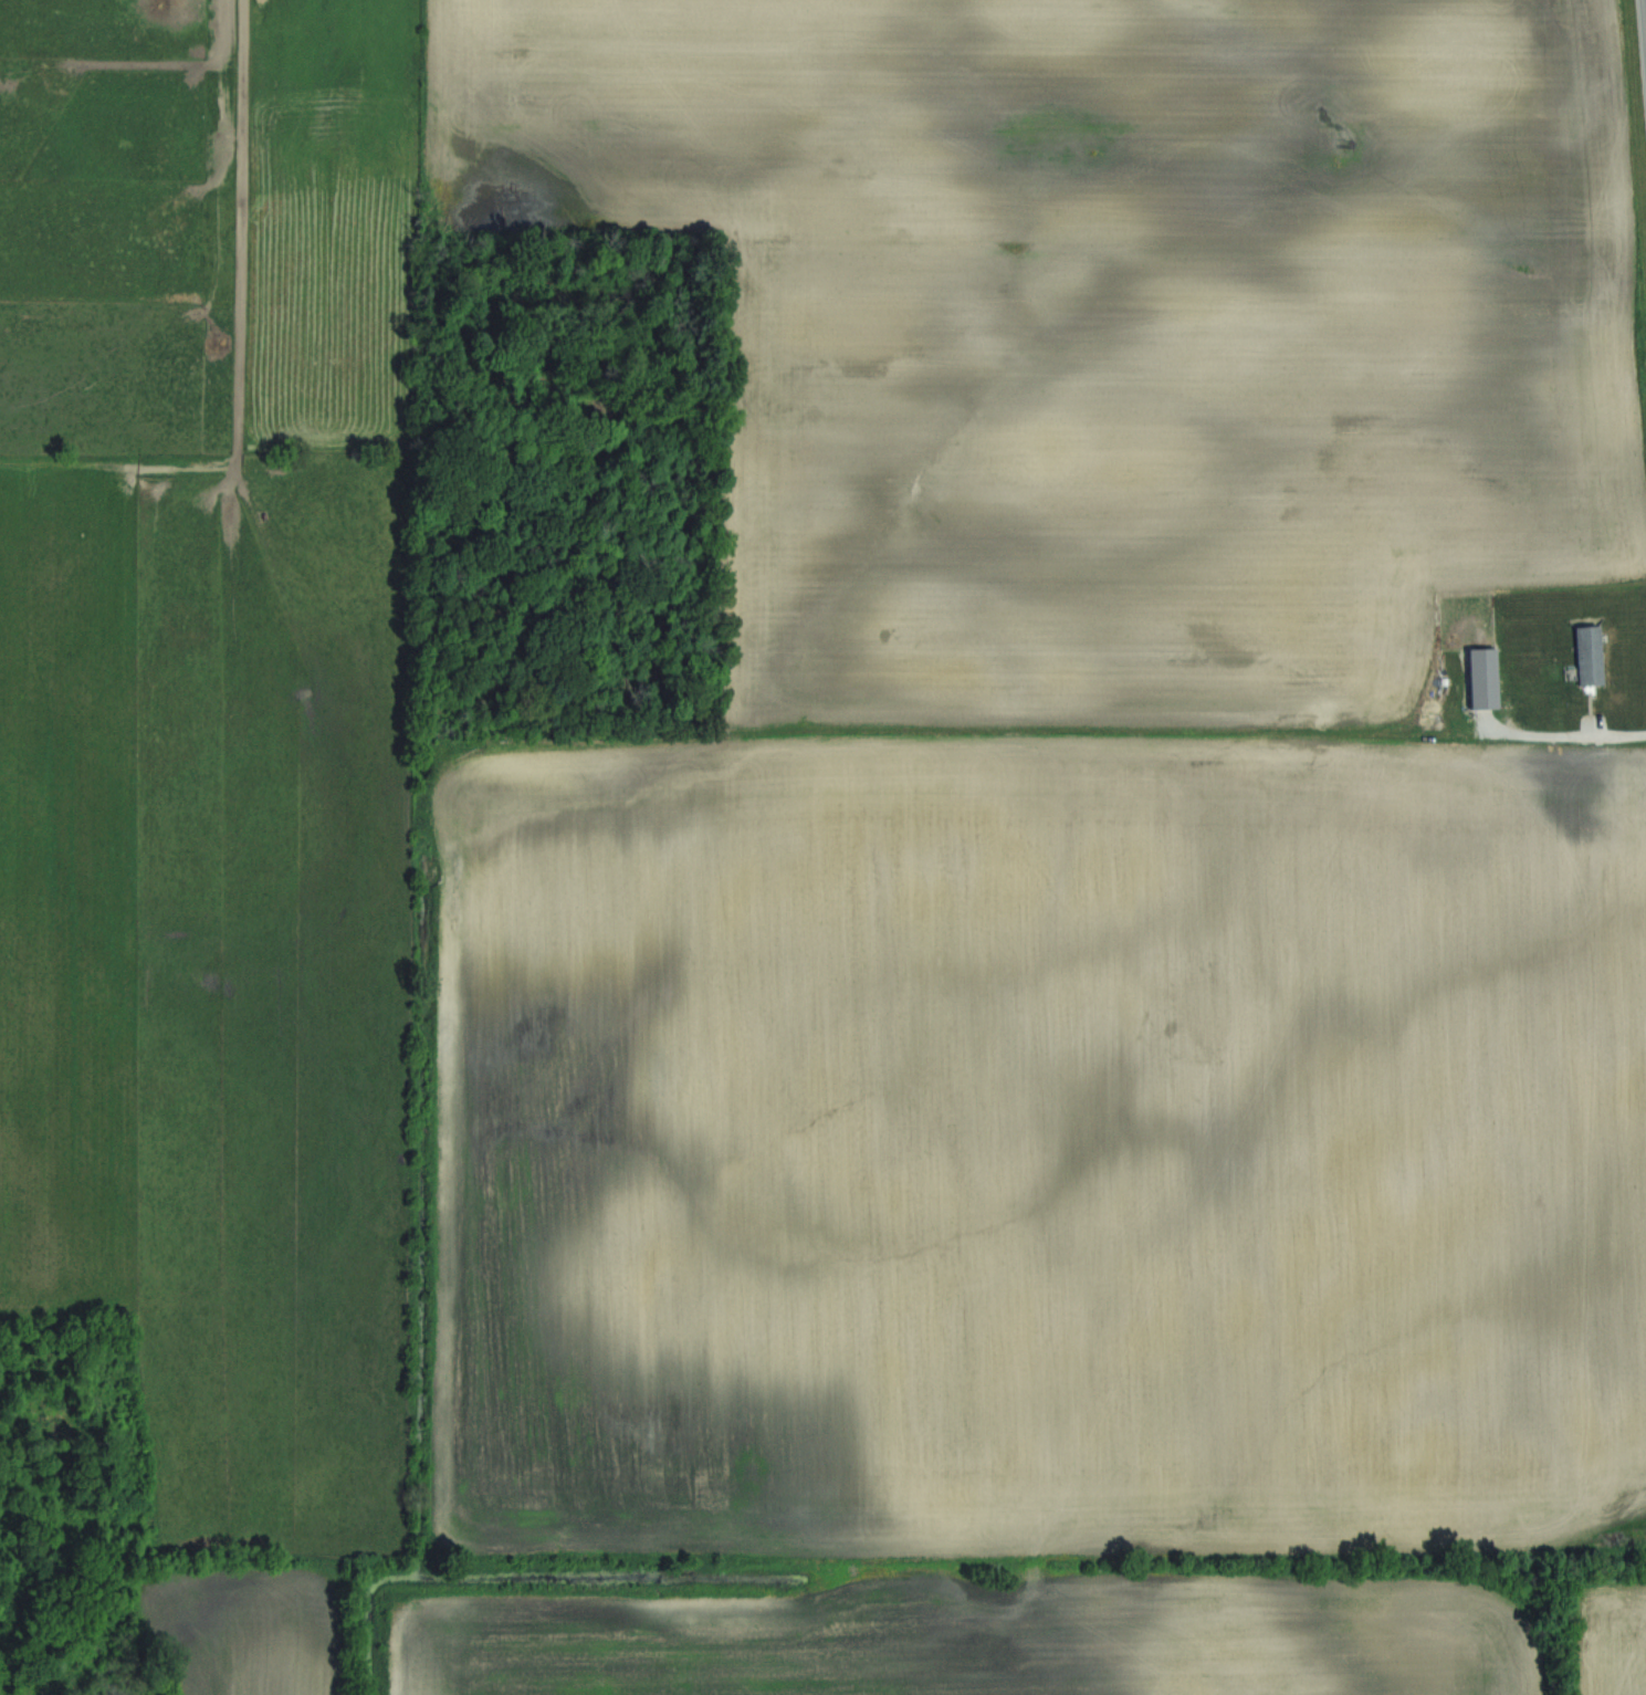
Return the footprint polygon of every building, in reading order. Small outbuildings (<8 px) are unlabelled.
[(1574,626),(1579,684),(1603,682),(1600,625),(1574,626)] [(1470,704),(1489,704),(1489,716),(1471,718),(1470,704)]
